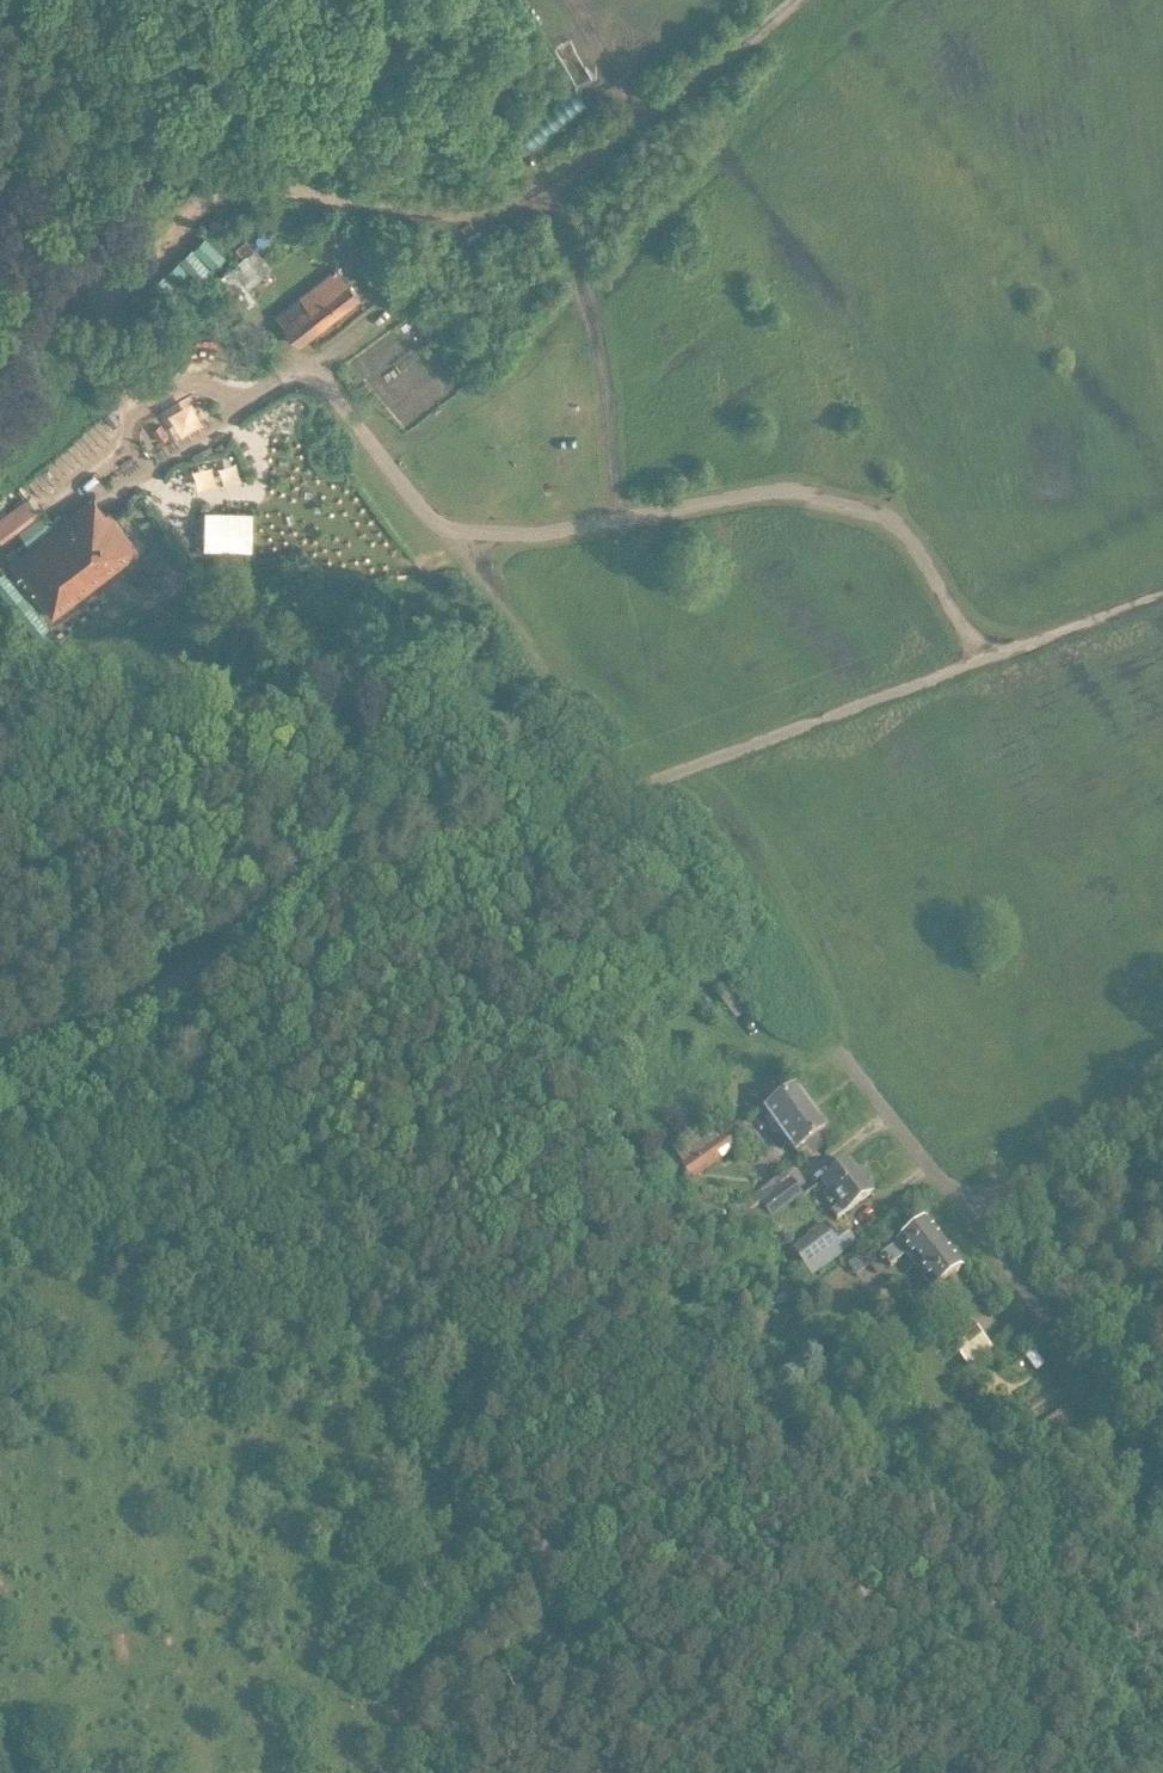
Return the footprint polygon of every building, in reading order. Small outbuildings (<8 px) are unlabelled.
[(536,151),(587,104),(574,90),(523,137),(536,151)] [(219,279),(232,265),(203,237),(163,279),(184,299),(211,271),(219,279)] [(248,239),(236,250),(243,258),(220,278),(237,298),(272,268),(248,239)] [(298,347),(359,300),(336,270),(299,298),(307,309),(283,327),(298,347)] [(160,426),(150,433),(158,445),(168,438),(160,426)] [(238,456),(191,467),(196,489),(244,477),(238,456)] [(0,517),(0,540),(41,510),(31,495),(0,517)] [(139,554),(107,513),(104,516),(99,510),(92,500),(69,517),(8,564),(53,620),(139,554)] [(253,512),(206,513),(207,559),(254,558),(253,512)] [(793,1150),(824,1127),(794,1087),(763,1109),(780,1133),(775,1136),(782,1145),(787,1142),(793,1150)] [(723,1132),(679,1161),(690,1177),(734,1148),(723,1132)] [(837,1217),(871,1191),(848,1160),(821,1180),(829,1190),(824,1193),(830,1202),(835,1198),(839,1204),(831,1209),(837,1217)] [(764,1209),(771,1219),(803,1196),(796,1186),(790,1178),(758,1202),(764,1209)] [(916,1266),(946,1244),(926,1218),(878,1255),(882,1259),(885,1257),(890,1264),(905,1252),(916,1266)] [(824,1222),(792,1245),(805,1266),(811,1274),(855,1241),(848,1233),(837,1241),(824,1222)] [(962,1265),(946,1244),(916,1266),(932,1287),(962,1265)] [(953,1347),(965,1363),(989,1344),(976,1328),(971,1321),(947,1340),(953,1347)]
